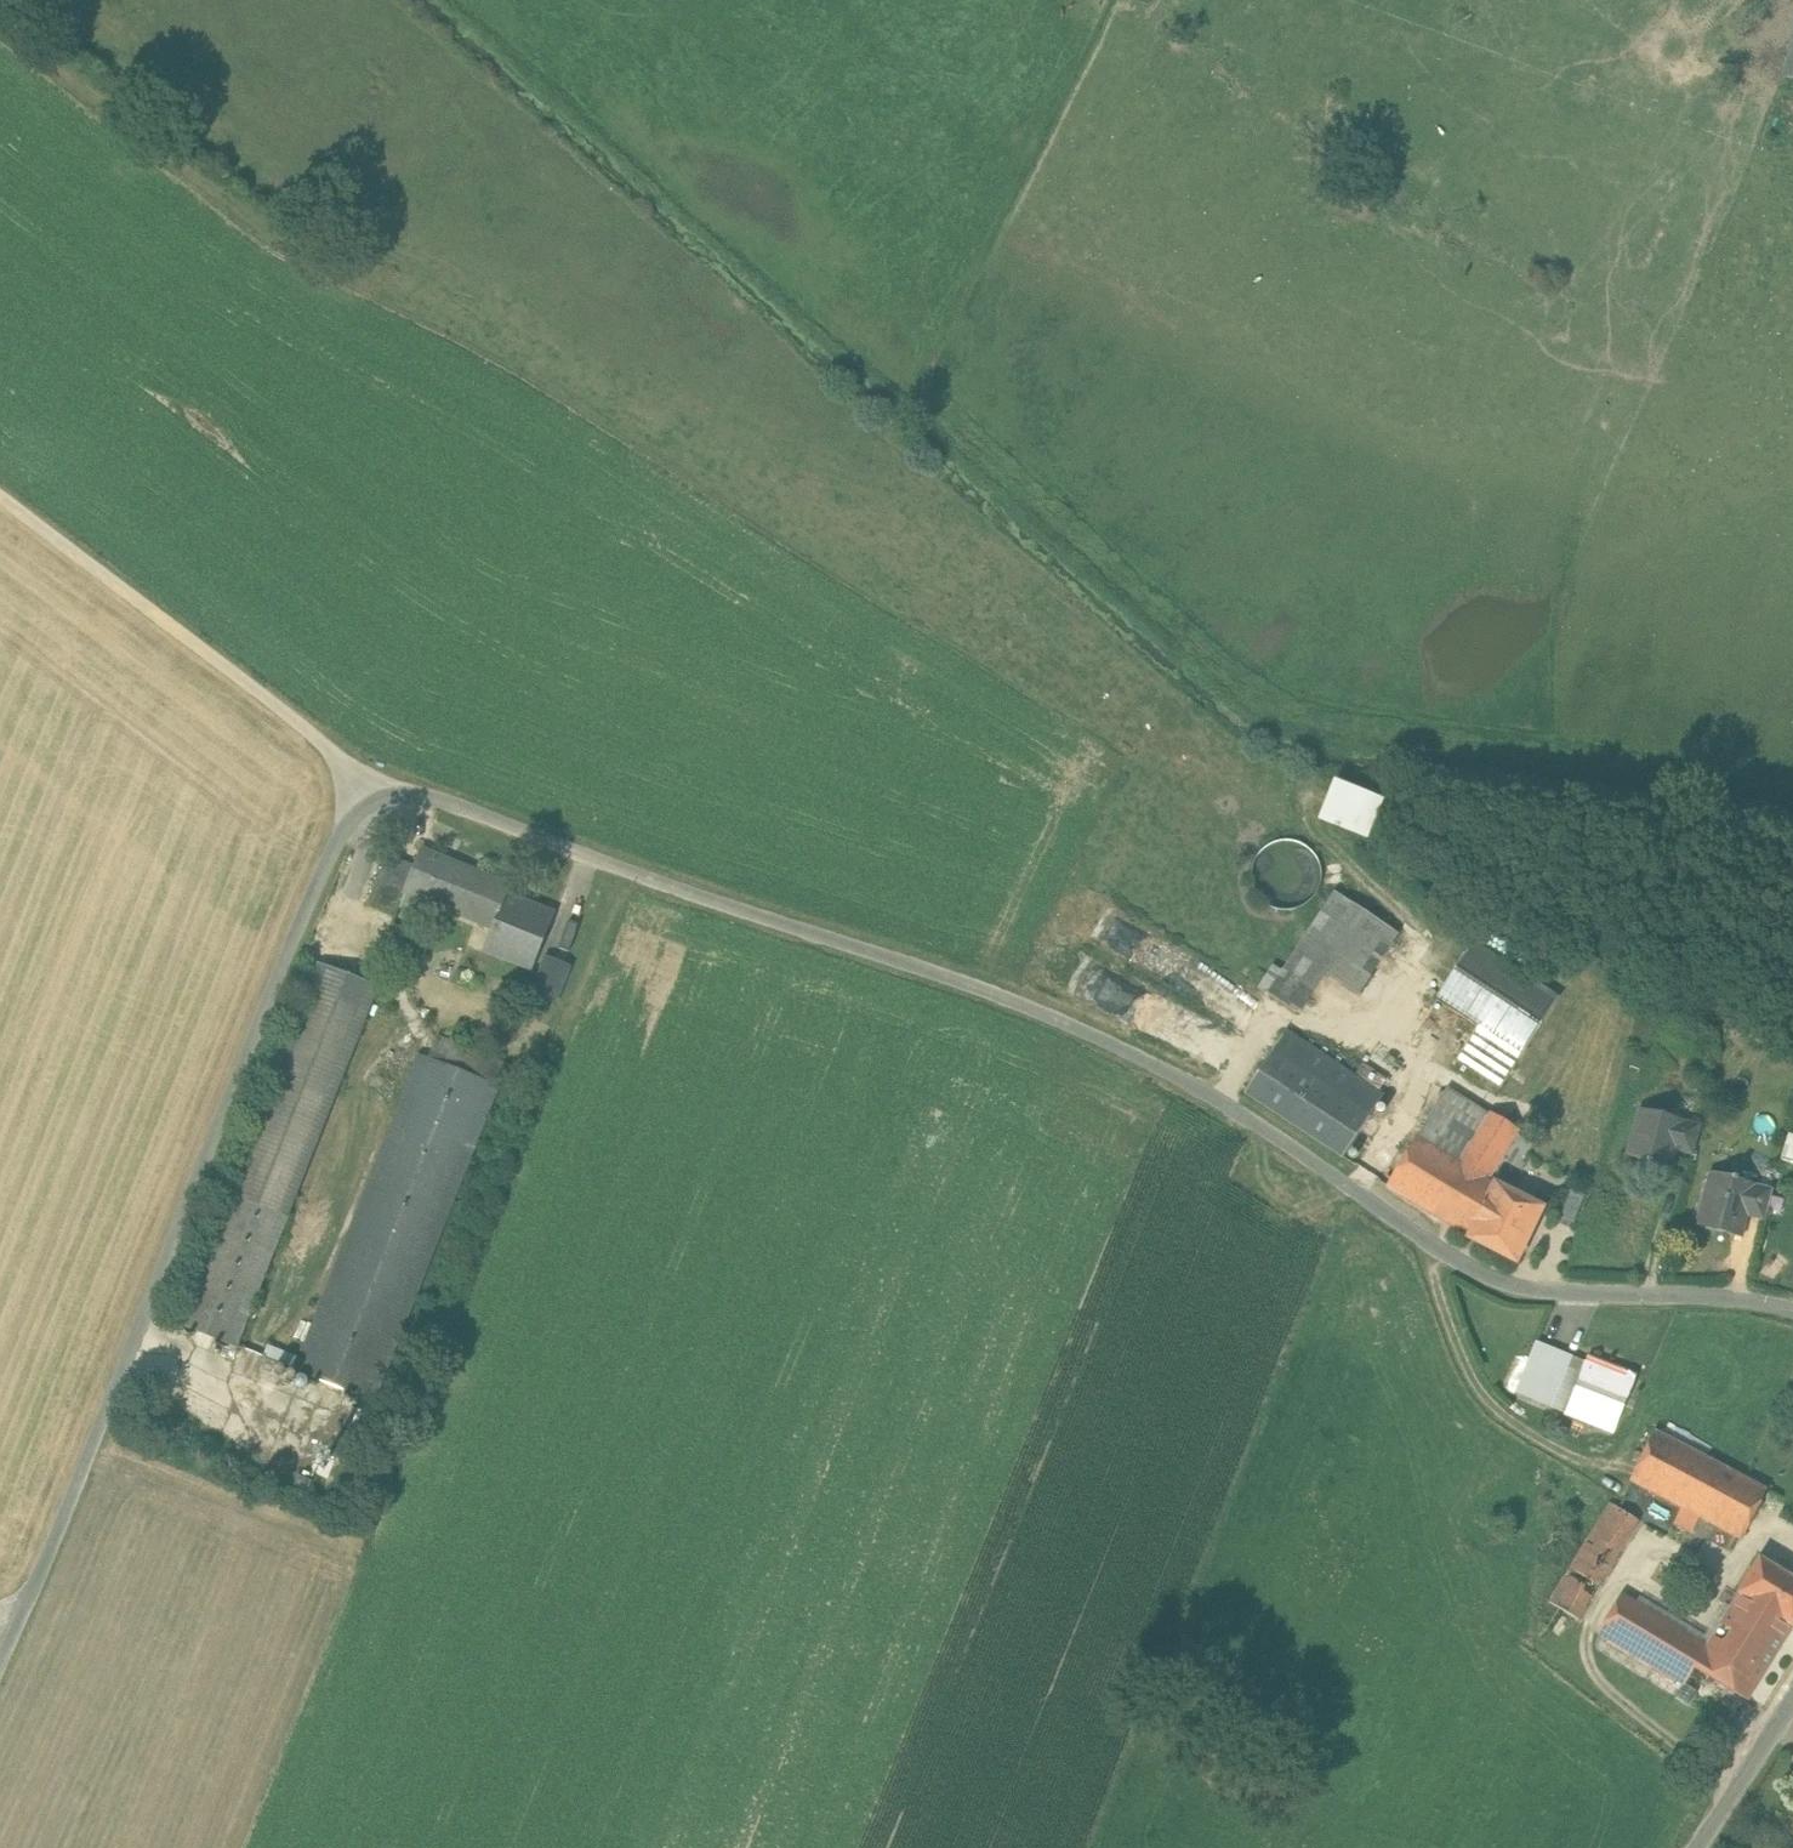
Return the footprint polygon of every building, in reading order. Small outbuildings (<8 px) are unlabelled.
[(1331,779),(1319,821),(1370,835),(1382,794),(1331,779)] [(1299,843),(1293,841),(1286,840),(1280,841),(1276,842),(1272,844),(1268,845),(1265,848),(1261,851),(1257,857),(1254,862),(1253,867),(1252,871),(1252,875),(1252,879),(1253,883),(1254,886),(1255,889),(1257,894),(1261,898),(1263,900),(1265,902),(1269,905),(1274,907),(1278,909),(1287,910),(1296,908),(1301,906),(1305,904),(1309,901),(1313,897),(1316,892),(1319,887),(1320,883),(1321,880),(1321,875),(1321,871),(1320,867),(1319,862),(1316,858),(1315,855),(1312,851),(1308,848),(1304,845),(1299,843)] [(511,886),(422,849),(415,866),(389,855),(378,881),(406,892),(493,928),(494,928),(508,894),(511,886)] [(406,892),(378,881),(368,905),(395,917),(406,892)] [(1398,932),(1336,892),(1306,936),(1296,953),(1324,972),(1358,993),(1398,932)] [(523,900),(508,894),(494,928),(493,928),(486,946),(531,964),(551,917),(524,906),(523,900)] [(1558,997),(1474,943),(1440,996),(1481,1023),(1523,1050),(1558,997)] [(1324,972),(1296,953),(1283,973),(1269,994),(1297,1013),(1324,972)] [(570,967),(547,958),(532,994),(555,1003),(570,967)] [(321,963),(231,1192),(288,1214),(378,986),(321,963)] [(1273,967),(1259,988),(1269,994),(1283,973),(1273,967)] [(1523,1050),(1481,1023),(1457,1060),(1499,1087),(1523,1050)] [(1385,1095),(1286,1030),(1245,1093),(1343,1158),(1385,1095)] [(503,1065),(438,1039),(430,1058),(495,1085),(503,1065)] [(423,1056),(299,1371),(371,1400),(495,1085),(430,1058),(423,1056)] [(1490,1114),(1449,1089),(1435,1111),(1476,1137),(1490,1114)] [(1685,1121),(1639,1109),(1626,1156),(1647,1161),(1647,1163),(1652,1165),(1653,1163),(1672,1168),(1677,1150),(1685,1123),(1685,1121)] [(1476,1137),(1435,1111),(1417,1137),(1459,1163),(1476,1137)] [(1459,1163),(1417,1137),(1388,1187),(1470,1237),(1494,1185),(1487,1180),(1517,1131),(1490,1114),(1476,1137),(1459,1163)] [(1699,1126),(1685,1123),(1677,1150),(1691,1153),(1699,1126)] [(1733,1179),(1710,1173),(1697,1225),(1742,1237),(1748,1214),(1756,1187),(1756,1185),(1737,1180),(1738,1178),(1733,1177),(1733,1179)] [(1542,1208),(1495,1184),(1470,1237),(1469,1237),(1517,1262),(1542,1208)] [(1756,1187),(1748,1214),(1762,1218),(1770,1190),(1756,1187)] [(231,1192),(179,1324),(236,1346),(288,1214),(231,1192)] [(1573,1192),(1562,1216),(1575,1221),(1585,1197),(1573,1192)] [(1573,1357),(1537,1342),(1523,1375),(1548,1386),(1559,1390),(1573,1357)] [(1635,1379),(1588,1360),(1567,1412),(1614,1430),(1635,1379)] [(1548,1386),(1542,1401),(1552,1406),(1559,1390),(1548,1386)] [(1767,1490),(1654,1430),(1631,1480),(1683,1508),(1675,1522),(1693,1531),(1700,1516),(1743,1540),(1767,1490)] [(313,1480),(299,1475),(295,1486),(308,1491),(313,1480)] [(1611,1503),(1550,1602),(1560,1608),(1576,1618),(1579,1620),(1640,1521),(1611,1503)] [(1761,1559),(1730,1609),(1784,1641),(1792,1627),(1792,1579),(1761,1559)] [(1708,1645),(1622,1594),(1599,1631),(1686,1683),(1695,1668),(1708,1645)] [(1784,1641),(1730,1609),(1708,1645),(1695,1668),(1748,1700),(1784,1641)]
